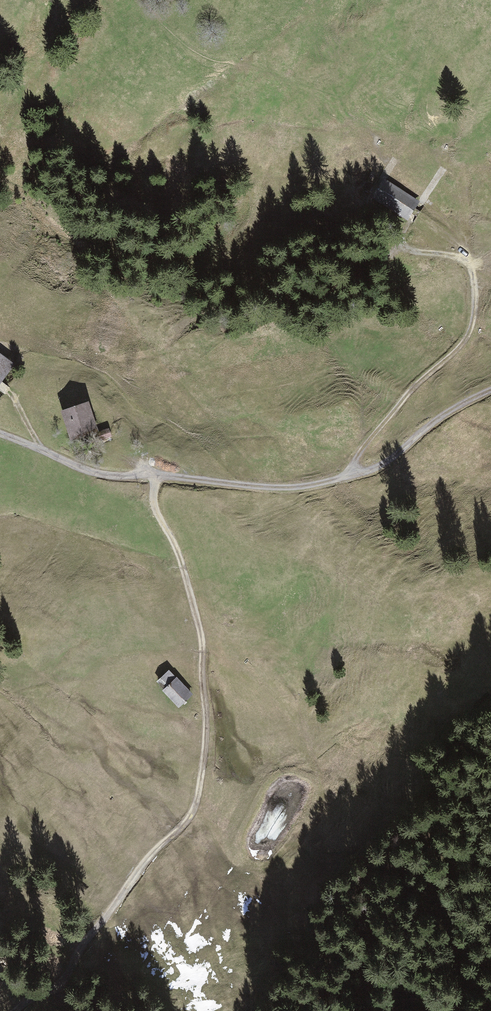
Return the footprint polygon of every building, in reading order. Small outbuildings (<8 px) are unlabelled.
[(423,205),(389,183),(378,200),(412,222),(423,205)] [(0,360),(0,387),(13,369),(0,360)] [(92,408),(68,414),(74,439),(98,433),(92,408)] [(191,696),(173,674),(160,685),(178,706),(191,696)]
